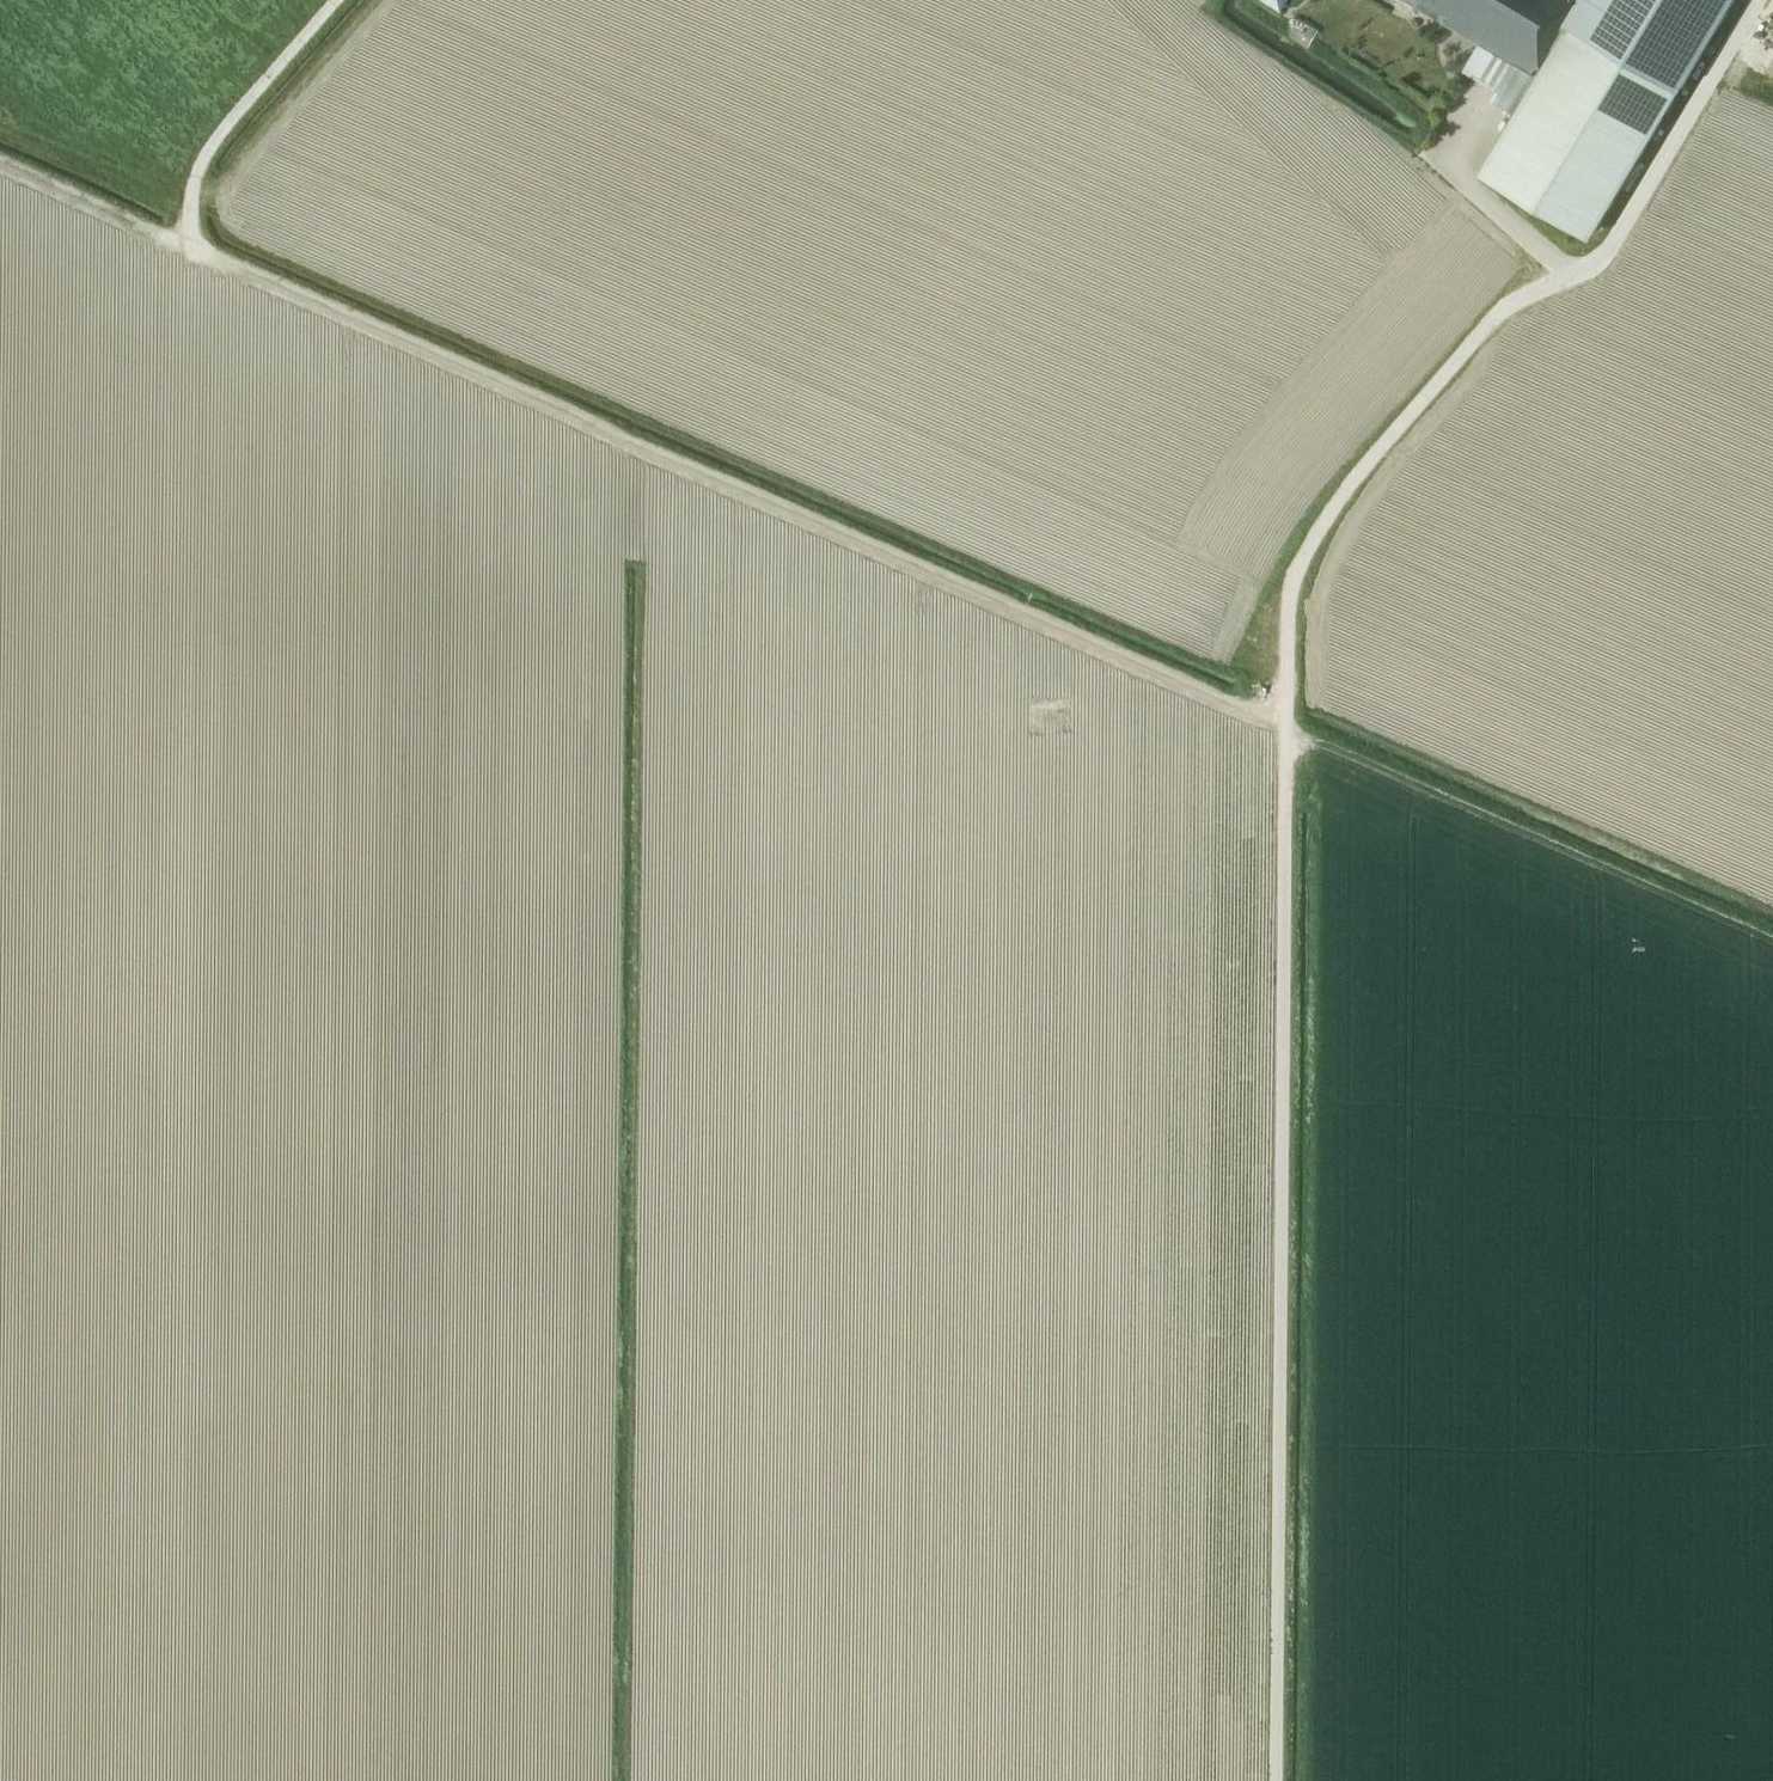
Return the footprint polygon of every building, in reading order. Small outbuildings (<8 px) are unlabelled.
[(1294,0),(1275,0),(1289,8),(1294,0)] [(1574,0),(1409,0),(1530,73),(1574,0)] [(1566,24),(1477,171),(1587,238),(1731,0),(1580,0),(1566,24)]
